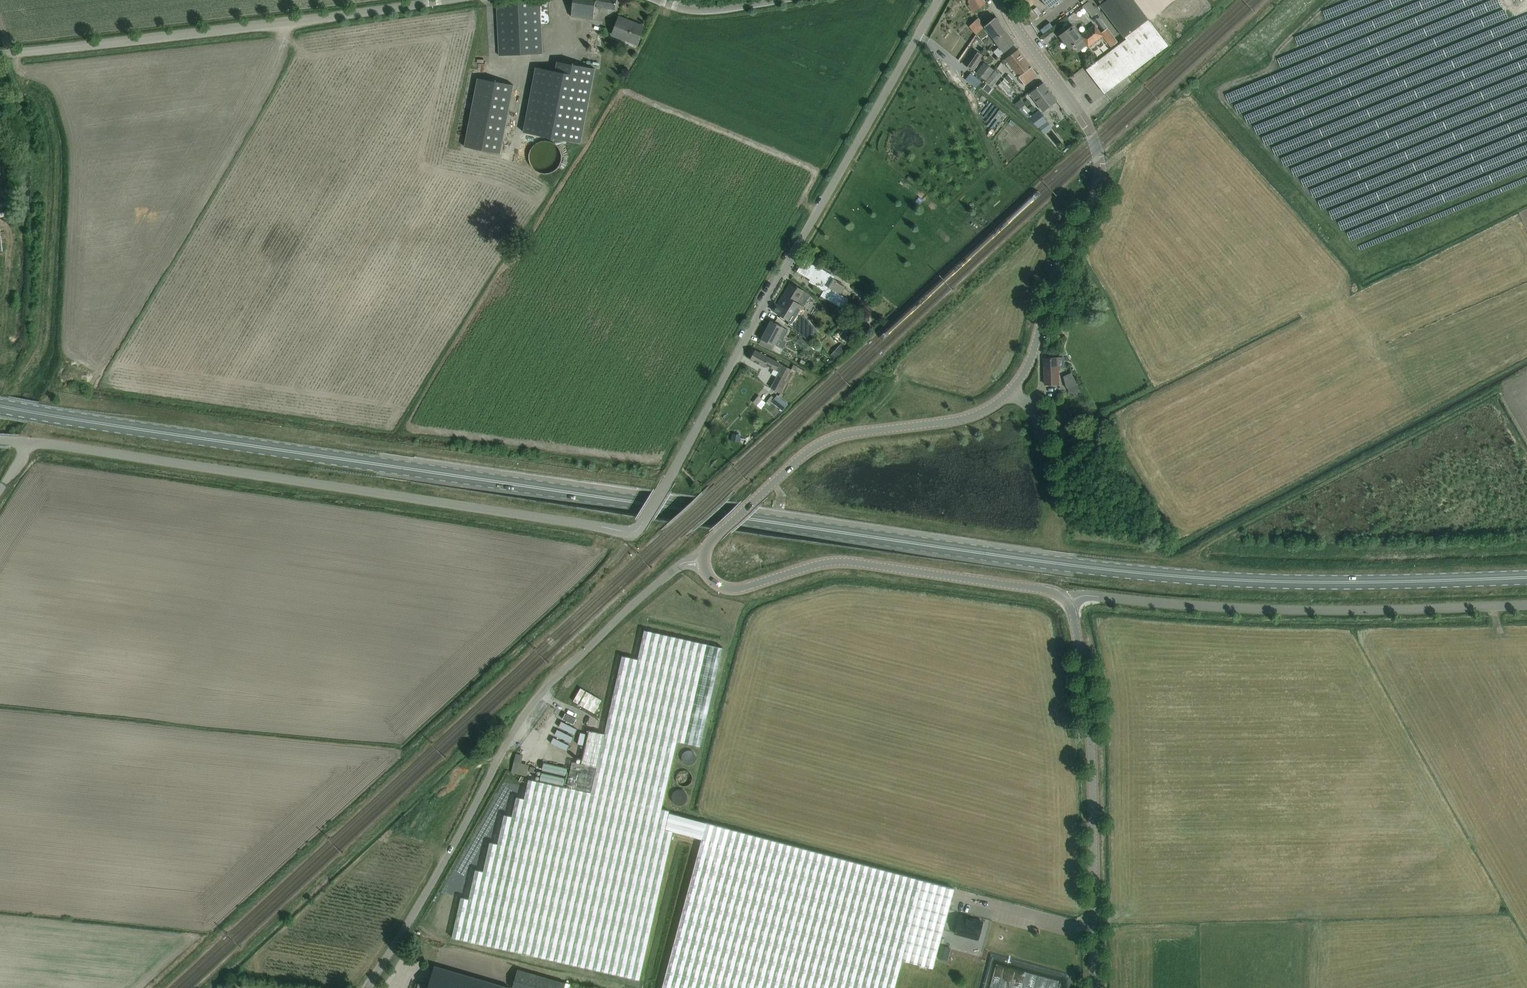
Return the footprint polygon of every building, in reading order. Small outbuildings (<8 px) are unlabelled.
[(549,9),(548,0),(527,0),(511,1),(497,4),(497,14),(500,55),(542,53),(541,24),(550,23),(549,9)] [(573,0),(571,16),(593,19),(595,6),(598,7),(597,9),(608,10),(608,8),(615,9),(616,0),(573,0)] [(971,3),(968,5),(973,12),(985,3),(982,0),(968,0),(971,3)] [(1134,0),(1106,0),(1099,5),(1124,37),(1126,39),(1086,69),(1104,93),(1168,45),(1150,21),(1149,21),(1148,19),(1134,0)] [(1088,46),(1100,36),(1102,35),(1110,46),(1117,41),(1099,17),(1098,17),(1096,15),(1094,15),(1092,17),(1092,19),(1093,21),(1095,22),(1096,21),(1103,31),(1100,33),(1094,25),(1081,35),(1073,25),(1060,35),(1069,48),(1082,38),(1088,46)] [(619,17),(615,26),(612,34),(637,44),(644,26),(619,17)] [(978,17),(969,26),(975,33),(984,25),(985,24),(979,17),(978,17)] [(994,39),(1005,31),(995,17),(975,33),(981,39),(989,33),(994,39)] [(1005,31),(994,39),(999,46),(993,51),(998,57),(1014,43),(1005,31)] [(989,36),(983,40),(987,46),(993,42),(989,36)] [(973,70),(983,55),(974,49),(964,64),(973,70)] [(1013,70),(1025,85),(1038,75),(1018,49),(1005,59),(1007,62),(1006,64),(1012,71),(1013,70)] [(536,67),(523,132),(580,143),(595,68),(557,61),(556,70),(536,67)] [(984,62),(976,72),(986,80),(994,70),(984,62)] [(995,70),(986,81),(992,86),(1001,75),(995,70)] [(975,87),(980,81),(972,74),(966,80),(975,87)] [(464,146),(500,153),(513,85),(478,78),(464,146)] [(1029,93),(1043,111),(1057,101),(1043,83),(1029,93)] [(1039,110),(1029,118),(1038,127),(1039,127),(1045,122),(1047,120),(1039,110)] [(1050,128),(1045,122),(1039,127),(1043,133),(1050,128)] [(810,263),(811,262),(809,261),(808,262),(805,259),(798,271),(815,281),(814,284),(825,290),(819,299),(825,302),(827,298),(842,308),(847,300),(840,295),(845,286),(839,283),(840,281),(810,263)] [(804,291),(799,288),(791,283),(774,311),(794,323),(804,306),(798,302),(804,291)] [(832,303),(828,307),(838,314),(841,311),(832,303)] [(1071,324),(1082,319),(1080,315),(1069,320),(1071,324)] [(783,327),(780,325),(771,320),(761,339),(759,343),(780,354),(783,349),(774,344),(777,339),(782,341),(788,330),(783,328),(783,327)] [(841,343),(830,355),(837,361),(848,349),(841,343)] [(779,363),(764,355),(755,350),(750,359),(759,364),(764,366),(766,364),(776,369),(776,370),(779,372),(771,387),(781,393),(787,382),(790,383),(794,375),(790,373),(791,370),(779,363)] [(1057,357),(1054,357),(1044,358),(1045,384),(1058,384),(1057,357)] [(1076,383),(1071,372),(1063,376),(1066,388),(1076,383)] [(764,385),(762,393),(767,395),(770,387),(764,385)] [(771,396),(767,402),(773,407),(775,404),(782,410),(787,404),(778,395),(775,399),(771,396)] [(328,431),(332,412),(324,411),(321,430),(328,431)] [(731,434),(730,441),(740,442),(741,435),(731,434)] [(452,939),(629,978),(639,980),(673,831),(702,839),(662,987),(894,987),(902,959),(933,967),(954,888),(690,817),(668,812),(669,810),(661,808),(677,740),(700,745),(701,737),(722,646),(644,629),(638,659),(622,655),(605,733),(589,730),(582,764),(572,761),(566,787),(528,779),(524,798),(516,796),(512,816),(504,814),(498,843),(490,841),(483,871),(475,869),(469,898),(461,896),(452,939)] [(581,689),(573,701),(594,713),(601,700),(581,689)] [(571,704),(558,732),(578,741),(583,728),(571,723),(576,711),(579,712),(581,709),(571,704)] [(694,761),(685,760),(684,768),(692,770),(694,761)] [(692,792),(692,780),(680,780),(679,791),(692,792)] [(959,917),(955,933),(978,939),(982,923),(959,917)] [(444,968),(434,965),(428,986),(418,983),(417,987),(511,987),(444,968)] [(565,983),(518,969),(512,987),(564,987),(565,983)]
